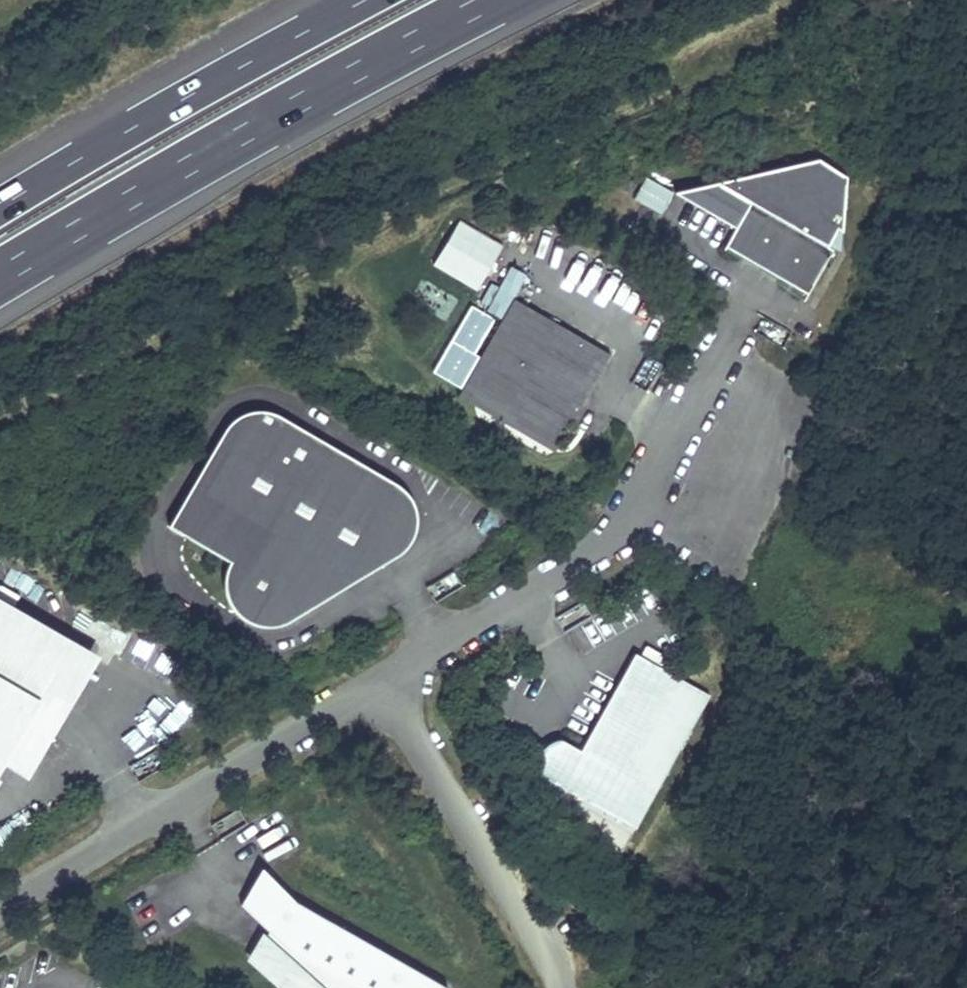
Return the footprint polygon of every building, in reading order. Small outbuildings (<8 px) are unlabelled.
[(802,299),(834,250),(829,246),(840,229),(844,232),(850,179),(823,160),(677,192),(736,230),(725,249),(802,299)] [(644,176),(632,199),(661,213),(672,190),(644,176)] [(431,268),(480,289),(501,240),(451,219),(431,268)] [(537,312),(516,300),(496,334),(517,346),(537,312)] [(533,431),(556,444),(609,355),(537,312),(517,346),(496,334),(459,396),(474,405),(476,402),(485,401),(508,415),(512,408),(538,422),(533,431)] [(552,451),(556,444),(533,431),(538,422),(512,408),(508,415),(485,401),(476,402),(474,405),(552,451)] [(220,429),(170,527),(229,557),(220,576),(226,588),(222,596),(232,615),(262,630),(400,554),(420,515),(402,482),(258,408),(220,429)] [(0,603),(0,762),(4,756),(22,766),(28,756),(34,760),(50,730),(38,723),(57,690),(70,698),(87,667),(81,664),(87,654),(0,603)] [(708,695),(635,653),(578,752),(565,745),(563,744),(559,743),(557,743),(553,743),(549,745),(546,747),(544,749),(541,752),(540,755),(538,760),(539,763),(539,767),(540,770),(543,773),(634,825),(708,695)] [(93,657),(87,654),(81,664),(87,667),(93,657)] [(70,698),(57,690),(38,723),(50,730),(70,698)] [(28,756),(22,766),(28,770),(34,760),(28,756)] [(251,913),(269,930),(255,955),(277,967),(299,987),(446,987),(447,987),(267,885),(254,907),(251,913)] [(243,901),(241,904),(251,913),(254,907),(243,901)]
